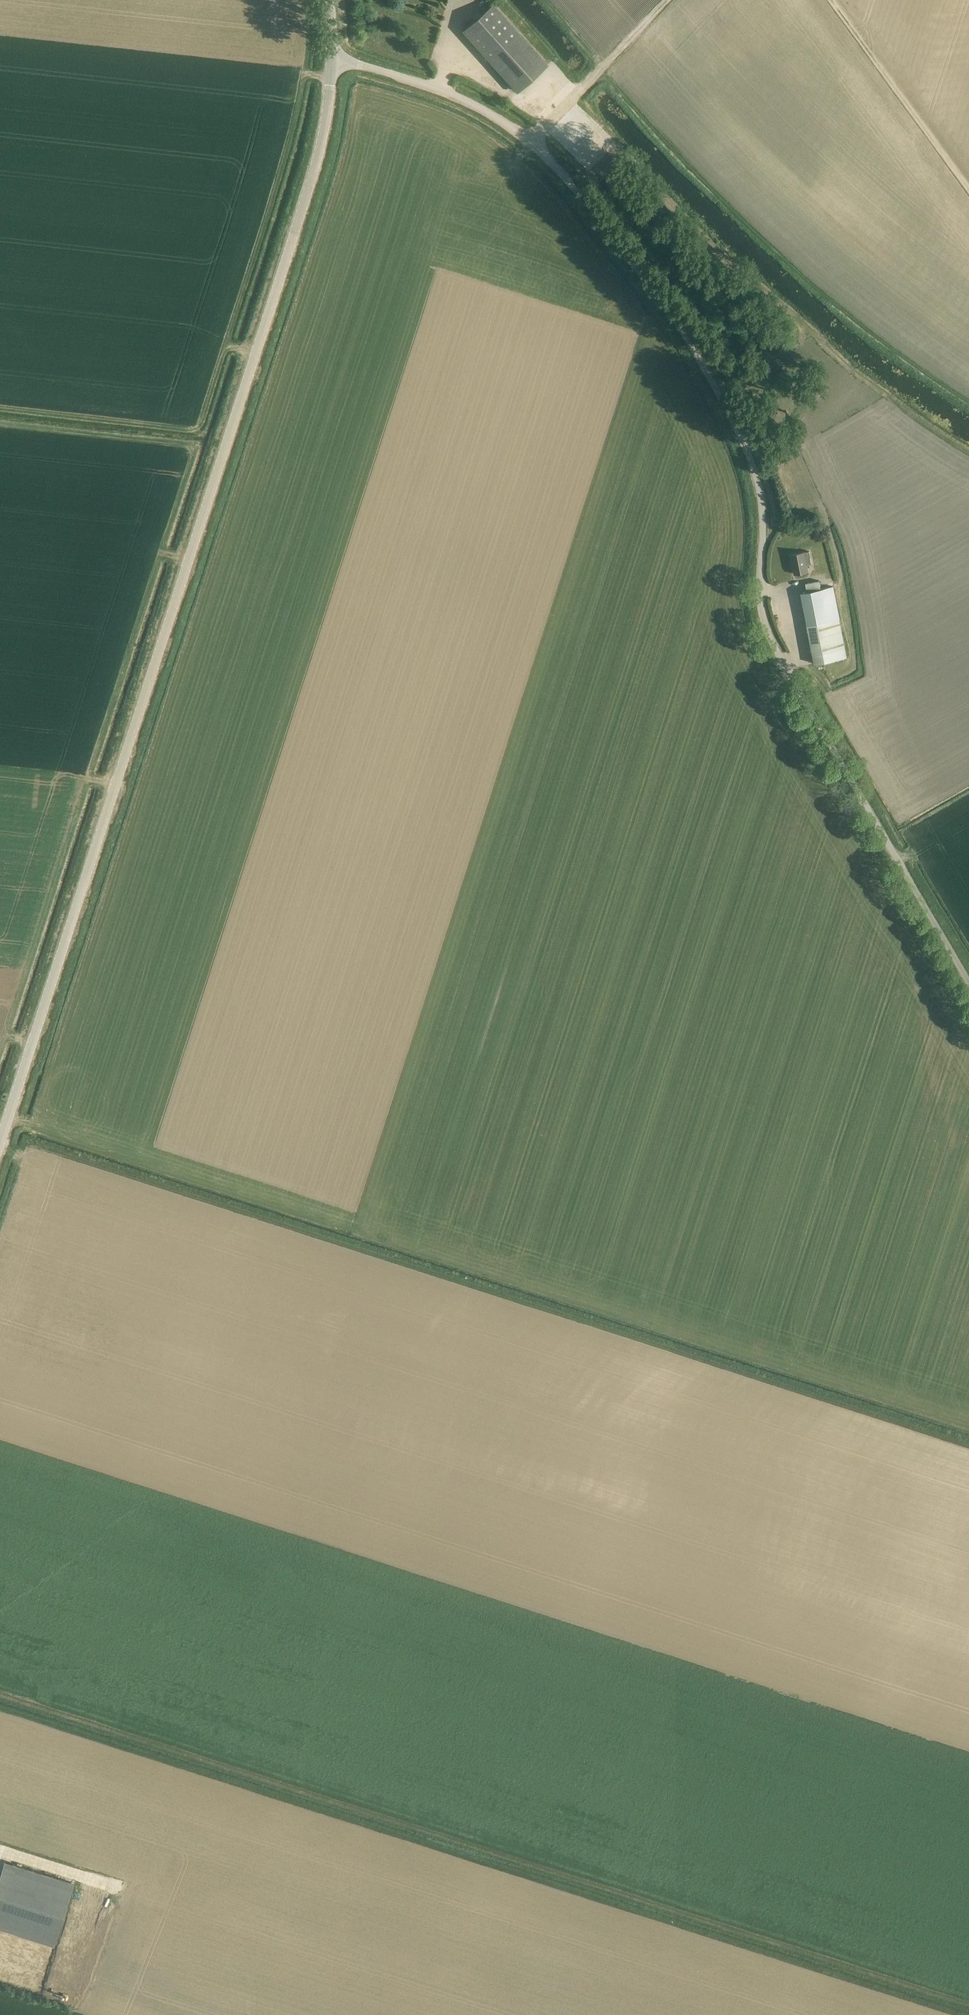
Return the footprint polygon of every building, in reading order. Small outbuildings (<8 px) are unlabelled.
[(493,3),(470,24),(463,31),(516,91),(547,63),(493,3)] [(812,563),(811,558),(809,551),(791,554),(792,562),(794,562),(794,565),(793,566),(795,574),(808,571),(807,564),(812,563)] [(809,591),(801,593),(815,664),(847,657),(833,586),(821,589),(819,581),(808,583),(809,591)] [(0,1906),(0,1925),(53,1942),(72,1883),(13,1864),(0,1906)]
